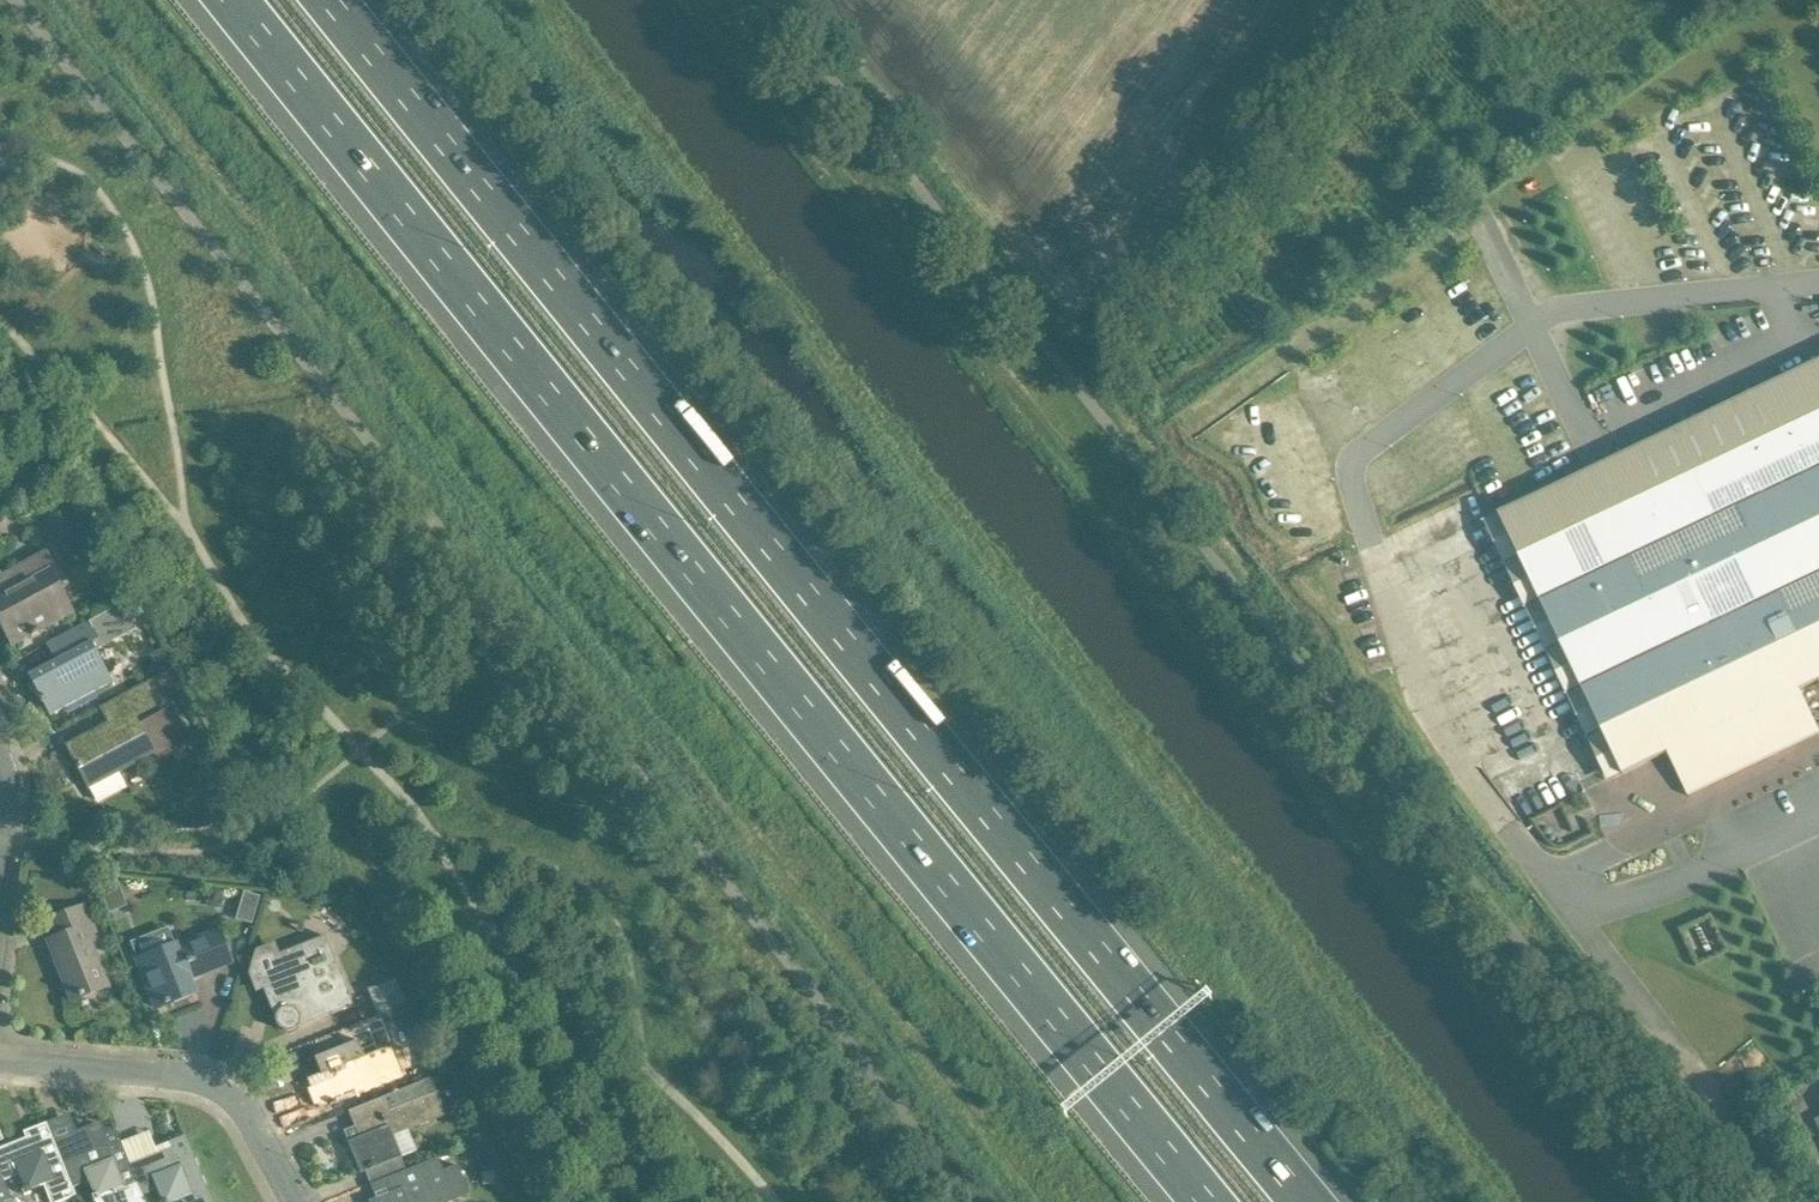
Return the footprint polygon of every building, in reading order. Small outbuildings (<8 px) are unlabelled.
[(1490,518),(1636,824),(1681,803),(1702,846),(1803,798),(1794,780),(1816,770),(1804,744),(1818,737),(1818,360),(1490,518)] [(38,633),(37,631),(72,612),(50,571),(56,568),(47,551),(0,576),(0,623),(12,645),(30,635),(31,637),(38,633)] [(49,715),(112,681),(95,649),(135,627),(121,603),(67,632),(51,641),(60,657),(28,675),(31,681),(26,683),(38,697),(41,703),(42,702),(49,715)] [(142,685),(121,696),(100,707),(108,723),(66,745),(95,799),(124,783),(117,770),(169,742),(171,746),(188,737),(172,706),(143,722),(143,723),(139,726),(134,717),(154,706),(142,685)] [(252,920),(258,893),(243,890),(236,917),(252,920)] [(59,936),(48,941),(71,999),(107,985),(84,927),(92,924),(84,905),(52,918),(59,936)] [(230,961),(221,939),(218,931),(176,947),(175,944),(137,959),(156,1007),(194,992),(187,974),(199,969),(201,973),(230,961)] [(298,1024),(316,1017),(313,1010),(326,1005),(330,1015),(353,1006),(325,935),(296,946),(274,955),(281,974),(263,981),(276,1014),(275,1016),(275,1018),(275,1020),(275,1023),(276,1025),(278,1026),(279,1028),(281,1029),(283,1030),(285,1031),(287,1031),(289,1031),(291,1030),(293,1029),(295,1028),(297,1026),(298,1024)] [(394,978),(367,989),(378,1016),(408,1004),(394,978)] [(329,1104),(335,1102),(334,1100),(404,1073),(393,1045),(364,1056),(358,1040),(314,1057),(320,1073),(307,1078),(318,1107),(329,1103),(329,1104)] [(359,1137),(347,1141),(360,1172),(365,1171),(382,1163),(400,1156),(392,1136),(406,1130),(460,1108),(451,1086),(436,1092),(430,1077),(382,1096),(370,1101),(348,1110),(359,1137)] [(3,1180),(3,1179),(19,1173),(25,1188),(22,1189),(24,1193),(28,1192),(27,1189),(42,1183),(50,1201),(53,1201),(75,1193),(72,1185),(71,1186),(53,1140),(54,1139),(46,1122),(31,1128),(34,1134),(0,1147),(0,1173),(3,1180)] [(53,1140),(71,1186),(72,1185),(87,1179),(93,1193),(91,1195),(92,1199),(93,1201),(145,1201),(144,1199),(141,1191),(140,1191),(129,1164),(115,1129),(106,1132),(102,1124),(101,1125),(102,1126),(90,1130),(88,1126),(54,1139),(53,1140)] [(129,1164),(140,1191),(141,1191),(156,1185),(162,1199),(159,1200),(160,1201),(165,1201),(179,1195),(182,1201),(211,1201),(184,1135),(169,1141),(172,1147),(129,1164)] [(485,1143),(472,1149),(478,1162),(491,1156),(485,1143)] [(371,1199),(372,1201),(447,1201),(468,1193),(457,1165),(442,1171),(437,1157),(417,1165),(406,1170),(394,1174),(400,1188),(375,1198),(371,1199)] [(11,1199),(6,1187),(3,1179),(3,1180),(0,1173),(0,1201),(3,1201),(11,1199)]
